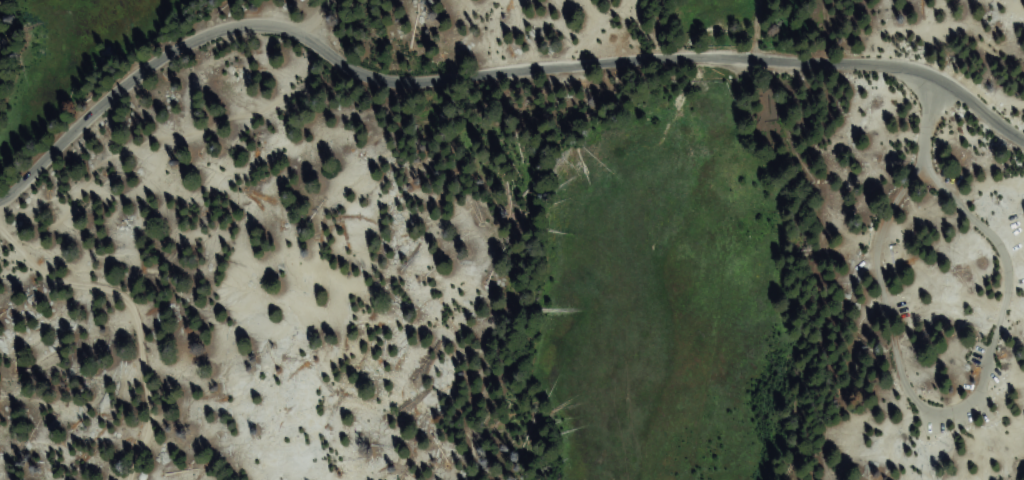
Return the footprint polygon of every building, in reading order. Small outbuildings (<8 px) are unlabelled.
[(909,285),(909,278),(920,277),(920,285),(909,285)]
